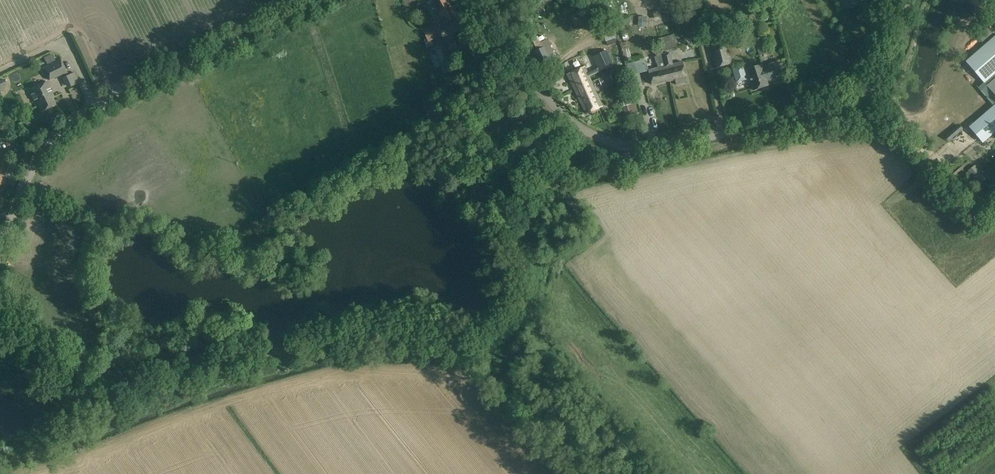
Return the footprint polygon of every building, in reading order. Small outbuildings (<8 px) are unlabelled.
[(448,0),(439,0),(434,3),(445,23),(457,17),(448,0)] [(662,19),(660,11),(652,13),(654,21),(662,19)] [(442,37),(436,24),(423,30),(429,42),(442,37)] [(674,35),(659,39),(660,45),(659,45),(661,52),(670,50),(678,48),(674,35)] [(965,62),(989,89),(994,83),(994,36),(965,62)] [(767,53),(762,38),(755,40),(760,55),(767,53)] [(543,48),(537,51),(544,65),(557,59),(548,40),(540,44),(541,45),(543,48)] [(632,59),(626,40),(619,42),(625,61),(632,59)] [(455,63),(448,43),(434,49),(441,68),(455,63)] [(658,68),(649,70),(652,84),(668,81),(665,67),(661,55),(661,52),(659,45),(654,46),(657,57),(655,57),(656,63),(657,63),(658,68)] [(599,68),(588,73),(590,76),(601,71),(614,66),(607,51),(594,57),(599,68)] [(730,52),(713,56),(717,69),(719,68),(733,64),(730,52)] [(670,53),(661,55),(665,67),(668,81),(675,80),(676,84),(688,81),(683,62),(673,64),(670,53)] [(68,74),(61,59),(42,68),(44,73),(45,73),(49,81),(61,75),(62,77),(68,74)] [(643,65),(642,60),(627,64),(630,76),(649,71),(647,64),(643,65)] [(778,62),(763,67),(764,67),(770,84),(784,80),(778,62)] [(764,67),(763,67),(762,65),(745,70),(748,78),(750,77),(754,91),(769,86),(769,85),(770,84),(764,67)] [(569,74),(576,89),(592,82),(590,76),(588,73),(586,66),(569,74)] [(76,73),(64,78),(69,88),(81,83),(76,73)] [(606,84),(607,84),(613,81),(610,74),(603,77),(606,84)] [(54,97),(47,81),(28,90),(36,105),(38,104),(41,112),(56,105),(52,97),(54,97)] [(603,107),(592,82),(576,89),(586,114),(603,107)] [(633,96),(622,99),(624,106),(635,103),(633,96)] [(970,127),(984,142),(994,133),(994,105),(993,107),(970,127)] [(978,170),(972,175),(979,183),(985,178),(978,170)]
